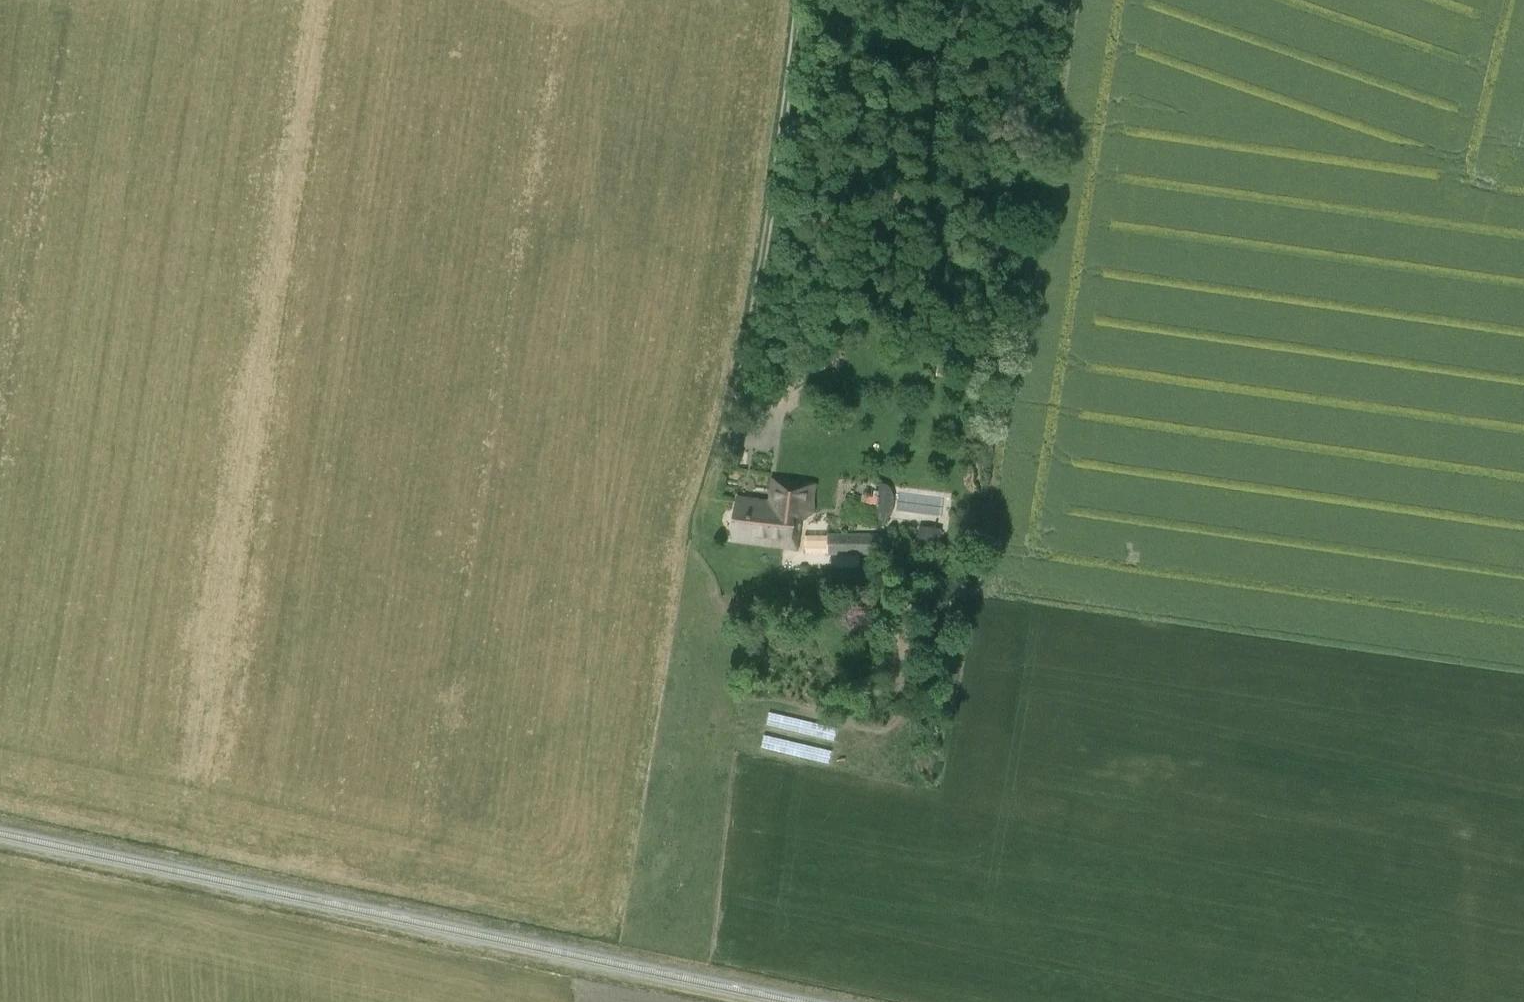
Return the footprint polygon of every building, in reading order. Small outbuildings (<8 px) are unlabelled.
[(810,501),(811,493),(807,489),(778,485),(776,505),(740,500),(735,541),(785,547),(790,502),(804,504),(810,501)] [(882,487),(880,500),(878,500),(876,513),(888,515),(891,488),(882,487)] [(884,556),(884,535),(830,535),(829,556),(884,556)] [(769,713),(765,736),(833,748),(837,726),(769,713)] [(763,737),(761,748),(829,760),(831,749),(763,737)]
